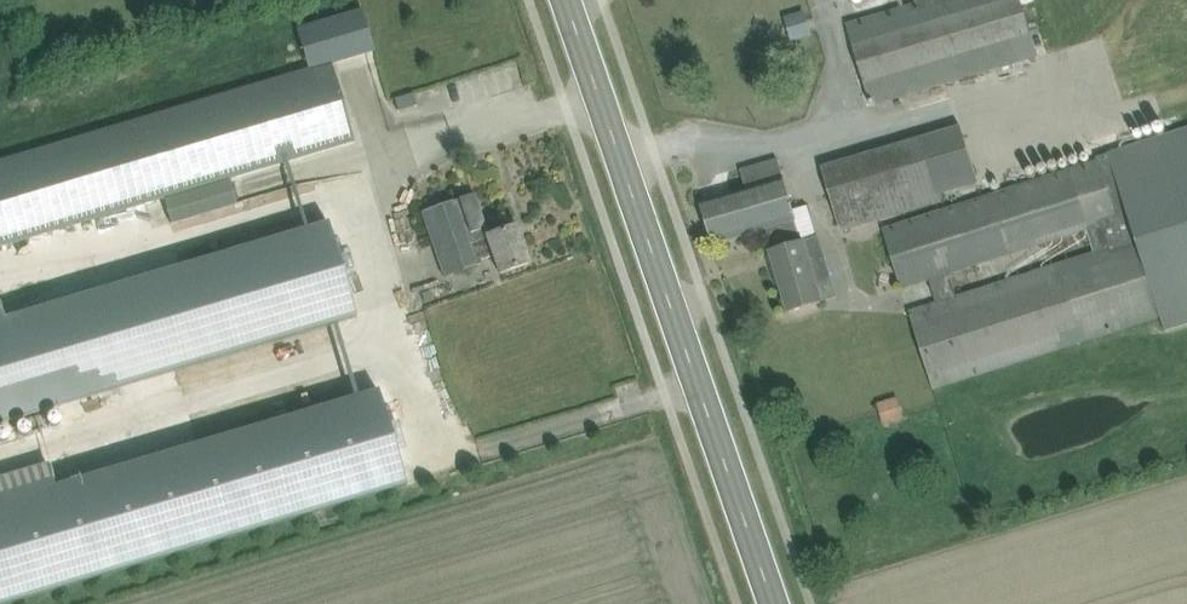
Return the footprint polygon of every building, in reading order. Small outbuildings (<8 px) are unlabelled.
[(1039,58),(1025,0),(915,0),(916,3),(850,19),(870,101),(1039,58)] [(166,199),(172,222),(235,203),(229,180),(354,143),(331,65),(375,52),(362,9),(296,29),(308,69),(0,161),(0,248),(166,199)] [(786,17),(793,41),(813,35),(805,11),(786,17)] [(923,140),(824,169),(840,232),(941,202),(939,195),(923,140)] [(705,202),(701,203),(714,245),(768,229),(774,252),(773,252),(773,255),(778,270),(774,271),(778,284),(782,283),(791,312),(822,303),(817,285),(827,282),(830,279),(830,275),(819,238),(803,243),(796,220),(797,220),(779,159),(742,171),(747,189),(705,202)] [(474,194),(422,212),(444,276),(477,265),(475,262),(494,256),(500,273),(529,263),(516,225),(488,235),(474,194)] [(171,373),(177,371),(313,331),(339,323),(356,318),(356,316),(344,277),(338,255),(328,222),(144,277),(56,303),(23,313),(4,318),(0,304),(0,424),(171,373)] [(45,594),(221,541),(363,499),(407,486),(395,445),(388,423),(378,390),(360,396),(198,444),(195,445),(107,471),(74,481),(55,487),(48,464),(8,476),(0,478),(0,603),(11,603),(45,594)] [(899,397),(879,403),(885,424),(905,418),(899,397)]
